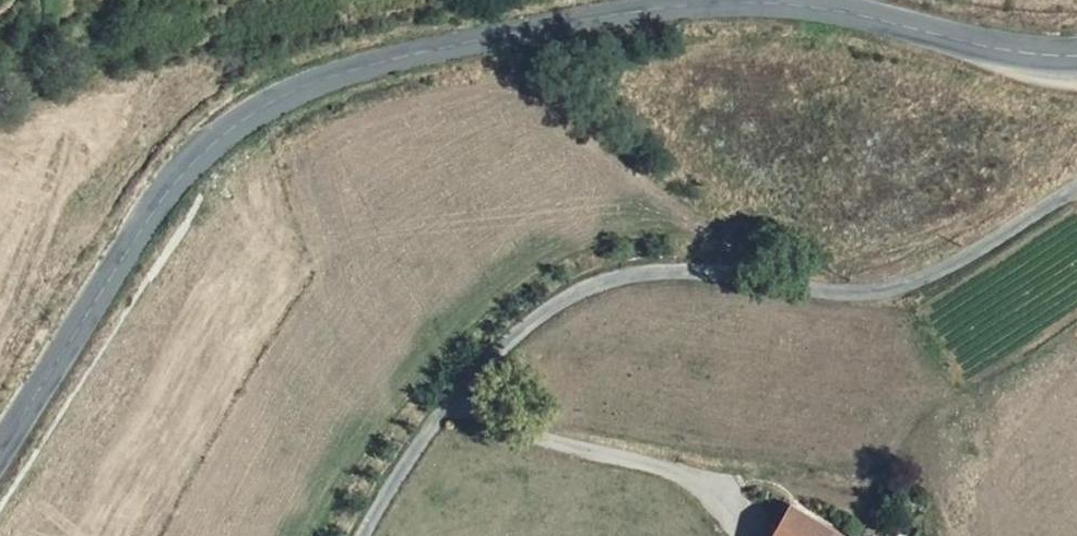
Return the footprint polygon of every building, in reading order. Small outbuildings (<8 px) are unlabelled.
[(790,522),(781,535),(812,535),(790,522)]
